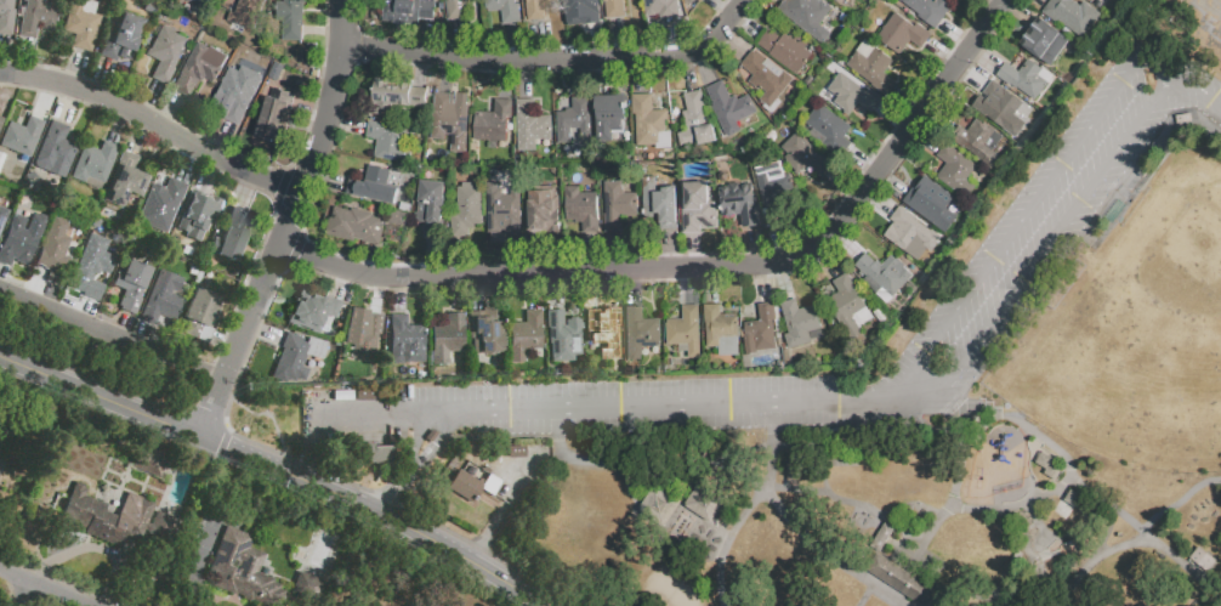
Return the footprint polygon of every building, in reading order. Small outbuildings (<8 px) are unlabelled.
[(12,32),(0,31),(0,0),(15,0),(12,32)] [(17,34),(22,0),(44,0),(44,2),(57,4),(52,33),(39,30),(38,38),(17,34)] [(63,32),(70,0),(89,0),(97,2),(95,15),(101,16),(92,52),(70,47),(74,34),(63,32)] [(206,10),(187,0),(211,0),(206,10)] [(232,11),(236,0),(264,0),(252,30),(226,21),(229,11),(232,11)] [(286,2),(286,0),(306,0),(306,5),(303,5),(302,33),(302,41),(285,41),(285,22),(278,22),(279,2),(286,2)] [(382,21),(385,0),(421,0),(436,2),(433,21),(419,18),(418,24),(382,21)] [(447,18),(444,0),(470,0),(471,2),(465,4),(467,17),(447,18)] [(484,9),(483,0),(514,0),(515,4),(521,4),(522,21),(500,23),(499,10),(487,11),(487,9),(484,9)] [(527,19),(524,0),(558,0),(558,1),(543,2),(545,18),(527,19)] [(567,11),(565,0),(599,0),(601,16),(590,17),(584,18),(583,9),(577,10),(577,9),(567,11)] [(606,17),(604,0),(623,0),(625,15),(606,17)] [(644,16),(642,0),(676,0),(678,16),(659,18),(658,15),(644,16)] [(799,10),(786,0),(817,0),(831,12),(820,26),(824,28),(816,39),(791,19),(799,10)] [(933,28),(897,0),(946,0),(952,5),(933,28)] [(1040,12),(1049,0),(1074,0),(1079,4),(1081,0),(1100,13),(1081,38),(1056,19),(1055,22),(1040,12)] [(895,11),(914,26),(916,22),(931,33),(921,47),(908,39),(897,55),(875,39),(895,11)] [(101,56),(117,12),(141,21),(135,39),(142,41),(135,62),(118,56),(115,61),(101,56)] [(1017,45),(1039,16),(1069,39),(1047,67),(1017,45)] [(187,39),(172,69),(175,70),(167,86),(151,78),(158,62),(140,53),(158,17),(171,23),(167,29),(187,39)] [(756,45),(768,28),(780,36),(786,28),(808,44),(805,49),(811,53),(795,74),(756,45)] [(870,85),(871,84),(846,62),(865,39),(892,62),(885,72),(897,81),(885,96),(870,85)] [(198,43),(208,49),(210,45),(228,56),(212,83),(204,78),(200,81),(198,80),(188,96),(171,86),(198,43)] [(757,51),(765,60),(767,57),(793,80),(768,107),(759,98),(765,91),(760,86),(757,90),(748,80),(753,75),(739,64),(753,51),(755,53),(757,51)] [(993,77),(1004,61),(1017,70),(1027,58),(1051,75),(1030,104),(993,77)] [(248,106),(239,125),(223,118),(228,107),(214,101),(228,67),(250,75),(243,94),(249,97),(245,106),(248,106)] [(841,70),(867,91),(868,89),(882,101),(870,114),(858,103),(847,115),(833,103),(837,97),(825,87),(841,70)] [(374,79),(388,80),(387,85),(399,86),(401,81),(411,83),(411,87),(426,89),(425,108),(392,106),(391,111),(371,109),(374,79)] [(721,79),(729,96),(733,95),(736,100),(746,95),(756,113),(737,123),(740,130),(726,137),(709,102),(711,101),(704,87),(721,79)] [(992,79),(1022,102),(1011,118),(1021,125),(1012,137),(981,114),(992,100),(981,92),(992,79)] [(255,136),(266,94),(271,95),(273,87),(293,92),(279,143),(255,136)] [(698,146),(697,142),(681,147),(677,132),(686,130),(676,95),(699,90),(708,124),(712,123),(717,141),(698,146)] [(435,92),(449,94),(449,91),(470,94),(465,153),(449,152),(450,135),(444,134),(443,140),(430,138),(435,92)] [(636,145),(635,115),(631,115),(631,95),(653,94),(653,111),(665,111),(665,131),(658,131),(658,145),(636,145)] [(594,95),(625,95),(626,120),(624,120),(624,132),(613,132),(614,141),(596,141),(596,115),(594,115),(594,95)] [(572,97),(589,97),(590,146),(580,146),(579,128),(570,128),(570,142),(556,142),(555,112),(566,111),(566,107),(572,107),(572,97)] [(475,111),(493,112),(494,98),(512,100),(509,142),(472,140),(475,111)] [(515,98),(534,98),(534,117),(550,115),(551,138),(516,140),(515,98)] [(805,121),(819,102),(852,126),(844,136),(848,140),(836,157),(820,145),(825,137),(805,121)] [(373,158),(374,141),(364,141),(367,115),(414,120),(410,162),(373,158)] [(30,159),(0,146),(0,143),(8,121),(23,128),(28,117),(38,120),(44,124),(30,159)] [(949,137),(958,125),(965,130),(975,117),(1001,136),(990,149),(1000,155),(990,169),(949,137)] [(50,120),(68,129),(63,141),(78,146),(64,179),(32,165),(50,120)] [(797,131),(819,154),(822,153),(833,164),(820,176),(808,164),(799,174),(783,158),(788,154),(782,147),(797,131)] [(70,177),(84,145),(98,151),(102,141),(119,147),(102,189),(70,177)] [(937,157),(947,143),(976,164),(966,177),(976,185),(966,198),(936,175),(945,163),(937,157)] [(121,151),(140,158),(134,171),(146,175),(137,197),(129,193),(123,206),(102,198),(121,151)] [(769,211),(767,211),(757,175),(760,175),(759,168),(784,162),(788,176),(793,175),(797,189),(788,193),(790,205),(785,206),(789,221),(782,223),(773,226),(769,211)] [(350,177),(364,181),(368,164),(402,171),(394,206),(346,196),(350,177)] [(184,186),(164,236),(152,231),(157,220),(141,213),(152,185),(163,189),(167,179),(184,186)] [(657,219),(647,220),(646,179),(658,179),(659,193),(665,193),(665,188),(678,188),(680,231),(674,231),(666,231),(666,222),(657,222),(657,219)] [(502,194),(510,194),(509,182),(515,182),(515,194),(518,194),(521,233),(511,234),(504,234),(502,223),(500,223),(500,222),(498,222),(498,223),(487,223),(485,182),(496,181),(496,189),(499,189),(502,188),(502,194)] [(763,227),(754,228),(744,230),(743,215),(725,217),(721,185),(755,181),(757,206),(761,206),(763,227)] [(443,222),(447,222),(445,239),(437,238),(427,238),(428,225),(420,223),(424,182),(447,183),(443,222)] [(623,216),(624,233),(615,233),(607,233),(607,215),(608,215),(607,183),(625,182),(625,196),(640,194),(640,214),(626,215),(626,216),(623,216)] [(484,226),(477,226),(478,230),(472,230),(472,237),(460,238),(455,238),(454,215),(461,214),(460,188),(465,188),(465,185),(477,183),(477,188),(483,187),(484,226)] [(721,230),(703,231),(703,234),(694,234),(686,234),(685,199),(687,199),(687,183),(710,183),(711,203),(717,203),(717,213),(720,211),(721,230)] [(904,200),(913,188),(922,196),(927,189),(931,192),(936,183),(954,197),(935,223),(904,200)] [(583,221),(569,222),(567,188),(581,187),(583,194),(584,194),(584,193),(600,193),(602,233),(594,233),(585,234),(585,221),(583,221)] [(177,228),(193,191),(222,202),(214,222),(209,220),(200,242),(184,236),(186,232),(177,228)] [(530,238),(529,220),(533,220),(532,192),(557,191),(560,234),(544,234),(544,237),(538,238),(530,238)] [(402,211),(404,203),(414,205),(411,214),(402,211)] [(232,205),(248,213),(242,228),(248,231),(235,261),(216,254),(226,227),(223,226),(232,205)] [(899,205),(916,217),(915,219),(932,232),(927,239),(932,243),(918,261),(888,239),(897,227),(888,221),(899,205)] [(328,234),(334,206),(351,210),(351,208),(371,213),(371,215),(384,217),(381,226),(382,227),(379,243),(353,237),(353,239),(328,234)] [(8,213),(0,233),(0,209),(8,213)] [(10,266),(0,262),(0,245),(13,214),(27,220),(23,228),(25,230),(33,215),(38,216),(39,215),(47,217),(28,266),(15,261),(15,260),(13,259),(10,266)] [(35,264),(39,256),(38,255),(53,215),(69,221),(63,236),(70,239),(64,256),(72,259),(59,288),(45,282),(50,271),(42,268),(44,266),(35,264)] [(66,290),(89,233),(103,239),(98,250),(115,256),(108,276),(100,271),(97,276),(93,274),(91,279),(104,285),(97,304),(66,290)] [(886,304),(851,271),(869,251),(882,265),(892,254),(914,274),(886,304)] [(135,316),(118,308),(125,290),(112,284),(118,271),(123,273),(127,260),(152,270),(141,298),(142,299),(135,316)] [(138,319),(159,270),(183,279),(177,293),(172,290),(171,294),(182,299),(172,322),(158,316),(154,325),(138,319)] [(846,273),(873,317),(859,325),(865,335),(851,345),(824,301),(839,293),(831,282),(846,273)] [(286,323),(301,287),(341,302),(334,321),(325,317),(323,322),(320,321),(314,334),(286,323)] [(181,318),(194,288),(221,299),(209,329),(181,318)] [(779,301),(795,298),(799,308),(813,305),(820,329),(808,333),(811,341),(788,347),(784,334),(786,333),(779,301)] [(740,323),(759,321),(757,304),(765,304),(771,302),(777,349),(756,350),(756,352),(743,353),(740,323)] [(698,305),(698,357),(677,357),(677,345),(665,345),(665,318),(681,318),(681,305),(691,305),(698,305)] [(703,305),(711,305),(720,305),(720,312),(738,312),(738,355),(717,355),(717,346),(703,346),(703,305)] [(586,321),(600,321),(600,307),(620,307),(620,361),(600,361),(600,352),(586,352),(586,321)] [(623,307),(635,307),(642,307),(642,318),(659,318),(659,347),(642,347),(642,358),(623,358),(623,307)] [(546,310),(564,310),(564,325),(566,325),(566,319),(569,319),(569,318),(578,318),(578,319),(581,319),(581,323),(583,323),(583,356),(574,356),(574,362),(547,362),(546,310)] [(510,322),(526,322),(526,311),(541,311),(543,347),(526,347),(526,363),(510,363),(510,322)] [(347,330),(364,332),(367,312),(380,313),(376,361),(352,358),(353,346),(346,345),(347,330)] [(467,312),(504,312),(504,352),(494,352),(494,356),(467,356),(467,312)] [(432,324),(447,324),(447,315),(464,315),(464,352),(448,352),(448,366),(432,366),(432,324)] [(392,316),(407,316),(407,325),(424,325),(424,363),(392,363),(392,316)] [(295,383),(273,374),(283,351),(280,350),(288,333),(303,339),(302,342),(306,344),(308,338),(328,345),(322,359),(306,353),(302,366),(309,369),(305,383),(296,379),(295,383)] [(391,446),(361,445),(360,462),(390,463),(391,446)] [(159,476),(166,454),(140,446),(133,468),(159,476)] [(450,491),(477,505),(484,492),(496,499),(506,483),(500,481),(493,476),(487,486),(461,471),(450,491)] [(86,491),(85,495),(108,504),(106,512),(120,517),(130,494),(154,503),(147,523),(151,525),(155,511),(177,520),(167,545),(146,538),(148,532),(144,531),(140,542),(125,537),(121,548),(85,534),(86,529),(61,520),(73,486),(75,485),(79,483),(81,485),(84,486),(86,488),(86,491)] [(873,548),(882,554),(897,529),(887,523),(873,548)] [(274,602),(273,605),(270,605),(254,599),(252,600),(251,601),(248,602),(245,601),(244,600),(242,597),(242,595),(210,583),(214,576),(208,573),(226,526),(255,538),(251,549),(267,554),(260,573),(274,579),(273,583),(282,585),(280,589),(285,591),(280,605),(274,602)] [(342,535),(320,527),(307,564),(328,572),(342,535)] [(1192,561),(1209,574),(1219,562),(1202,549),(1192,561)] [(918,605),(926,605),(935,591),(876,555),(865,574),(918,605)] [(291,591),(299,572),(320,580),(312,600),(291,591)]
